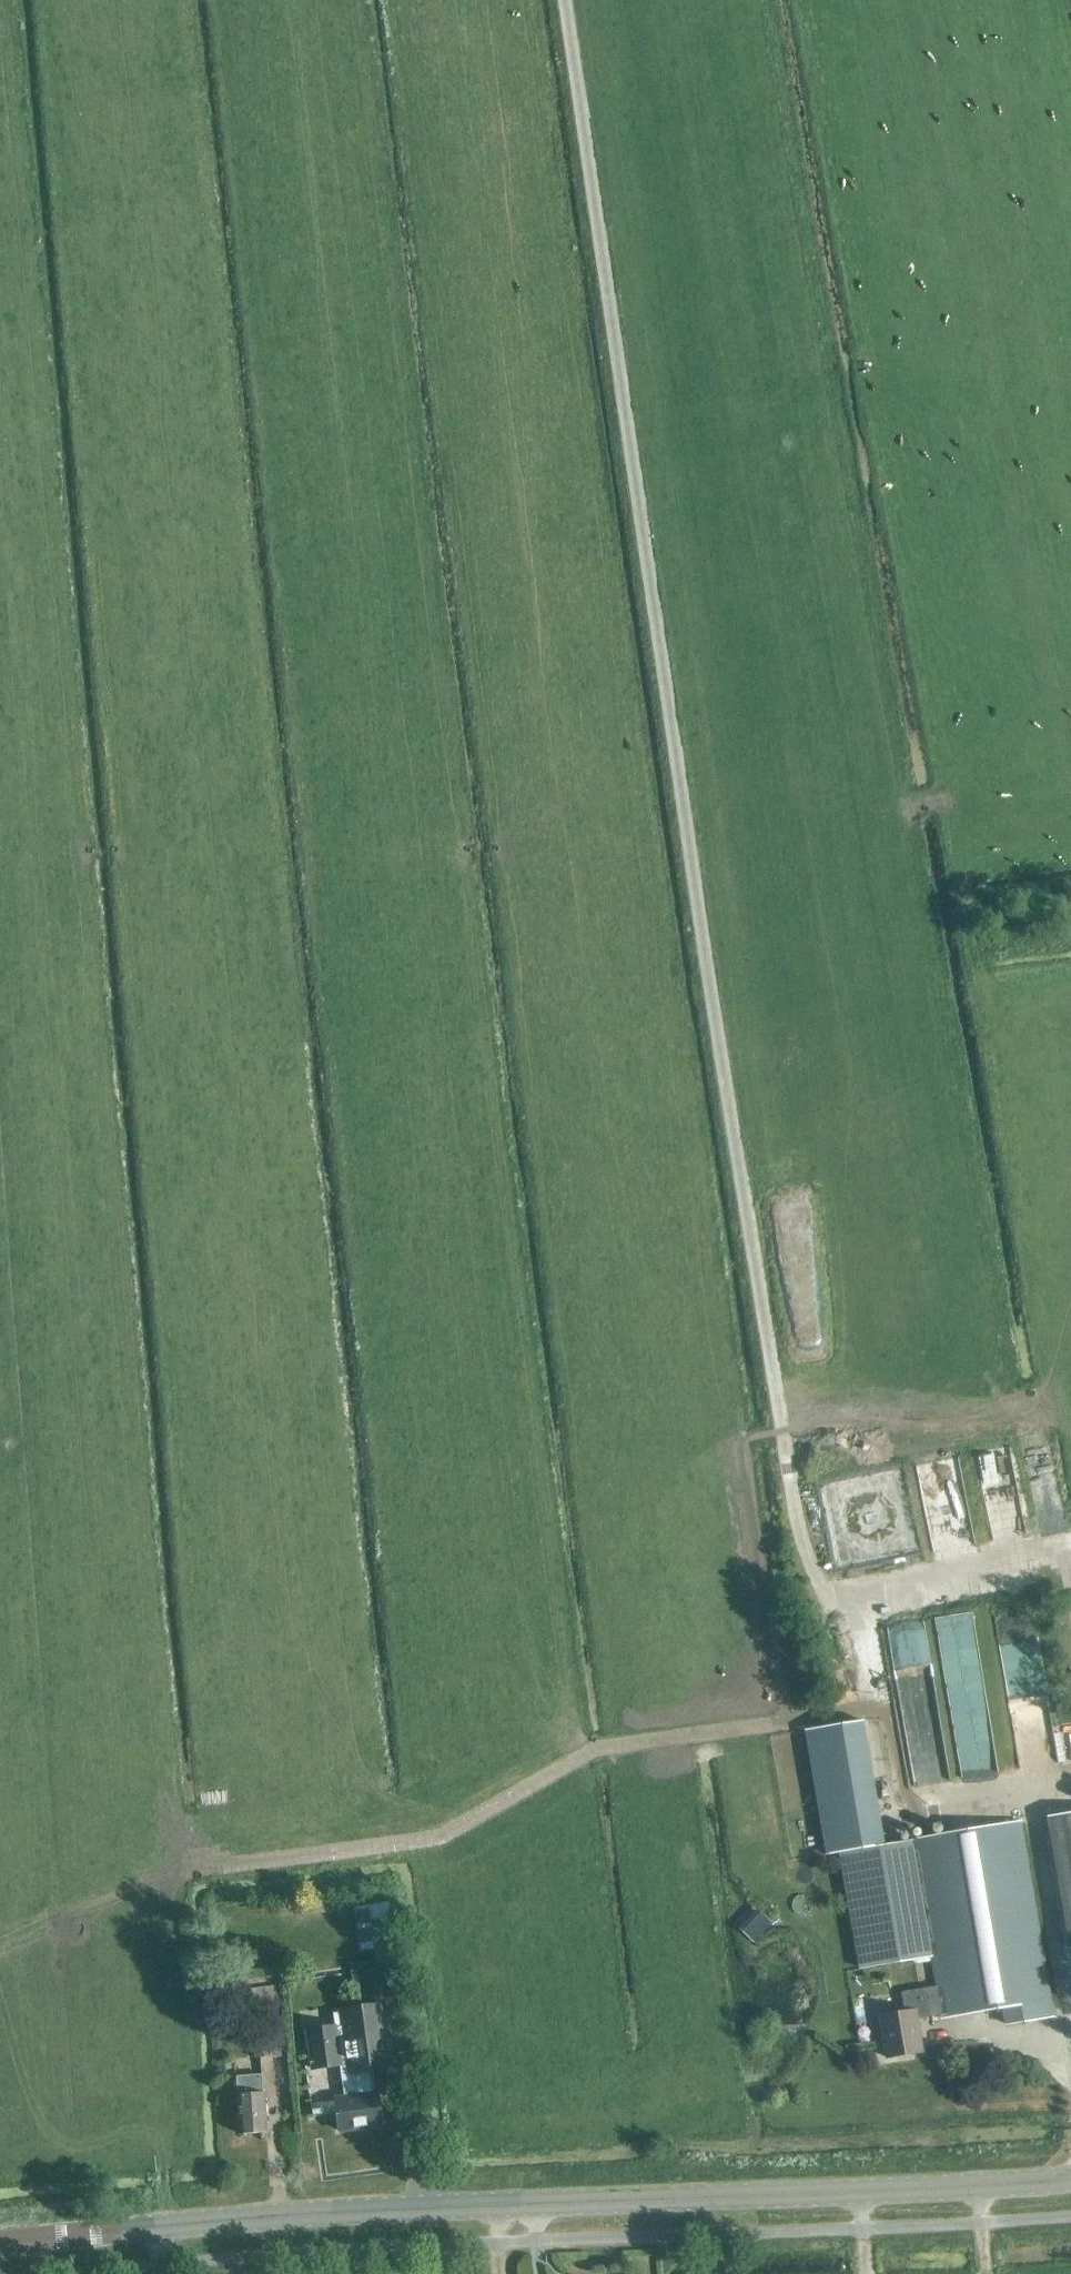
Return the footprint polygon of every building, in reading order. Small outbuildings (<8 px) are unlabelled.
[(931,1959),(911,1842),(883,1847),(865,1740),(830,1746),(848,1852),(839,1854),(858,1971),(931,1959)] [(1048,1817),(1070,1951),(1070,1813),(1048,1817)] [(941,2019),(1051,2001),(1020,1823),(911,1842),(931,1959),(936,1988),(901,1994),(904,2014),(880,2018),(887,2059),(921,2053),(917,2029),(919,2028),(918,2020),(941,2016),(941,2019)] [(376,1965),(398,1963),(388,1904),(353,1909),(360,1953),(374,1951),(376,1965)] [(752,1945),(771,1925),(761,1915),(742,1936),(752,1945)] [(396,2071),(386,2003),(340,2010),(341,2013),(333,2014),(335,2025),(305,2030),(312,2073),(340,2068),(344,2097),(334,2099),(334,2101),(311,2105),(313,2118),(337,2115),(340,2135),(386,2128),(380,2092),(374,2092),(372,2075),(396,2071)] [(253,2028),(270,2026),(271,2030),(251,2031),(253,2059),(273,2057),(273,2060),(286,2059),(283,2025),(279,2025),(277,2005),(251,2008),(253,2028)] [(263,2094),(261,2076),(236,2078),(238,2096),(237,2096),(240,2136),(266,2134),(263,2094)]
